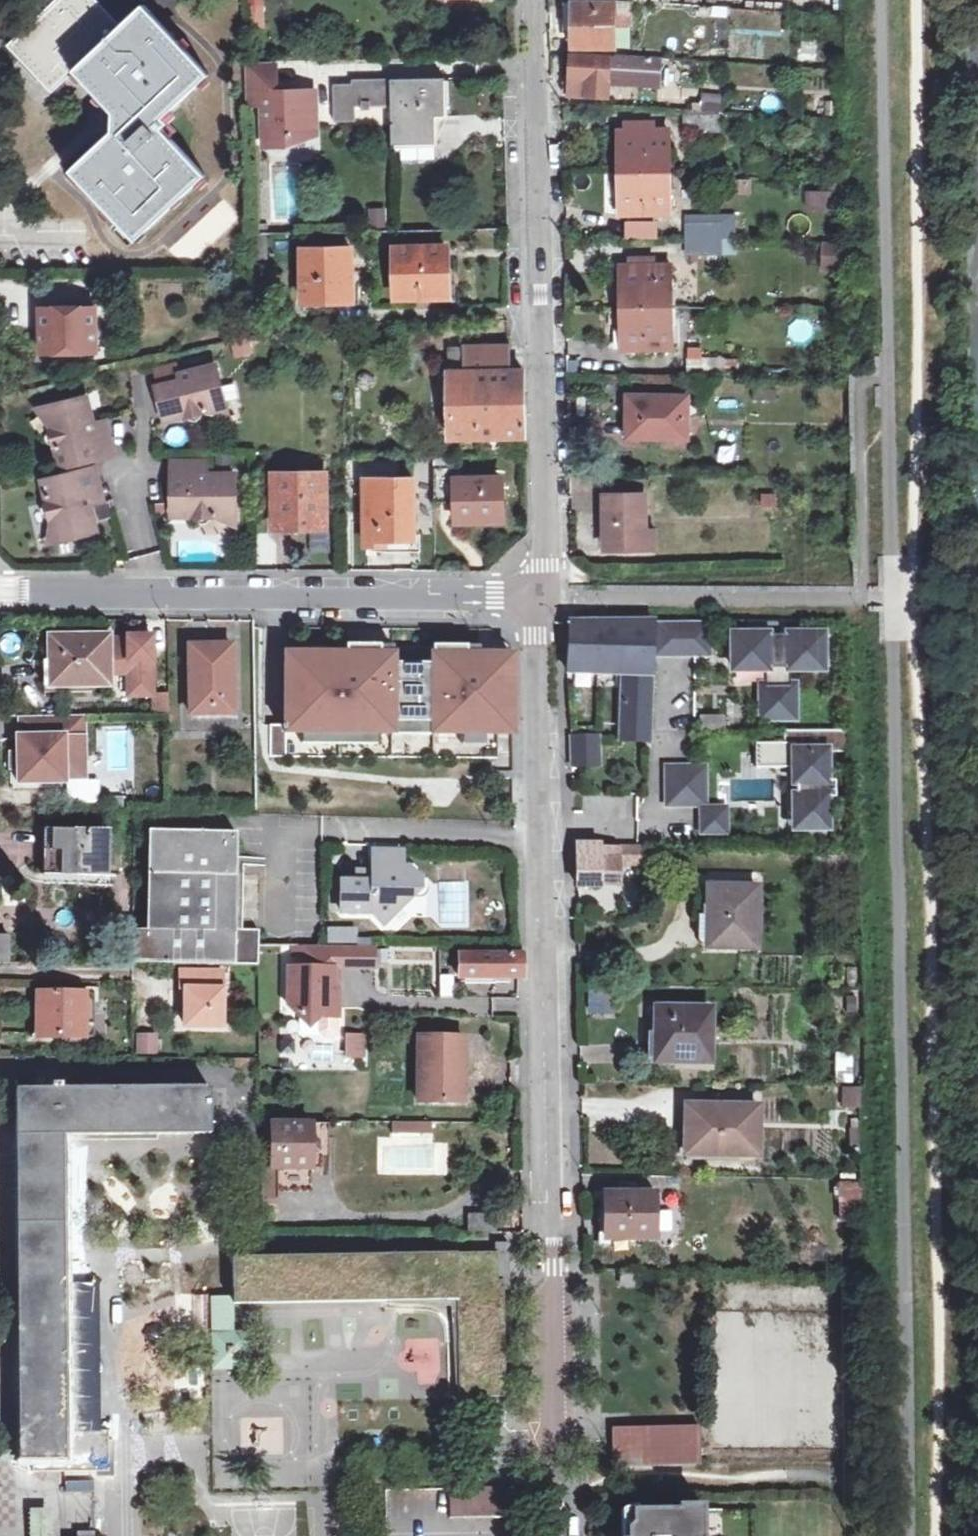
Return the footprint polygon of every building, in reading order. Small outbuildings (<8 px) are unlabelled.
[(109,110),(109,132),(68,171),(133,239),(200,176),(152,123),(203,76),(140,8),(118,28),(92,0),(56,0),(6,47),(48,93),(71,72),(109,110)] [(264,0),(247,0),(250,26),(266,25),(264,0)] [(613,4),(571,2),(572,48),(614,47),(613,4)] [(609,57),(569,55),(570,77),(564,77),(563,94),(563,96),(609,98),(609,83),(646,85),(647,56),(614,54),(609,57)] [(647,56),(646,85),(661,84),(662,56),(647,56)] [(261,145),(274,145),(287,137),(313,136),(312,91),(276,90),(275,62),(244,62),(246,106),(260,105),(261,145)] [(442,79),(388,80),(389,109),(390,146),(433,145),(432,119),(443,118),(442,79)] [(389,109),(388,80),(352,81),(352,86),(333,87),(334,122),(353,122),(353,113),(368,114),(369,109),(389,109)] [(699,109),(717,111),(719,94),(700,92),(699,109)] [(718,131),(717,115),(683,115),(683,132),(718,131)] [(616,134),(617,174),(668,172),(668,133),(616,134)] [(668,172),(617,174),(617,212),(670,211),(668,172)] [(806,190),(805,210),(830,212),(831,192),(806,190)] [(370,227),(388,227),(388,209),(370,209),(370,227)] [(621,218),(621,237),(654,238),(655,219),(621,218)] [(729,223),(720,224),(721,241),(730,241),(729,223)] [(685,225),(685,240),(721,241),(720,224),(695,224),(685,225)] [(721,241),(685,240),(685,256),(696,256),(721,256),(721,241)] [(737,241),(730,241),(721,241),(721,256),(737,256),(737,241)] [(447,297),(446,249),(394,250),(396,299),(447,297)] [(358,310),(358,290),(351,290),(349,251),(301,253),(303,312),(358,310)] [(619,268),(619,307),(672,307),(672,268),(619,268)] [(672,307),(619,307),(621,349),(672,349),(672,307)] [(96,353),(94,308),(39,310),(40,354),(96,353)] [(523,437),(521,345),(446,347),(447,438),(523,437)] [(698,376),(724,375),(724,358),(698,358),(687,360),(687,375),(698,376)] [(737,358),(724,358),(724,375),(737,375),(737,358)] [(188,379),(178,381),(154,387),(163,422),(203,411),(226,415),(214,365),(187,372),(188,379)] [(177,375),(178,381),(188,379),(187,372),(177,375)] [(687,439),(687,396),(627,395),(627,438),(687,439)] [(83,426),(90,424),(83,397),(35,410),(48,428),(58,469),(93,460),(86,436),(83,426)] [(92,431),(90,424),(83,426),(86,436),(93,435),(92,431)] [(93,435),(86,436),(93,460),(95,459),(112,455),(105,428),(92,431),(93,435)] [(461,458),(433,458),(434,504),(453,503),(454,524),(501,524),(500,478),(461,479),(461,458)] [(195,475),(198,475),(198,462),(169,462),(170,482),(195,482),(195,475)] [(92,469),(72,473),(78,497),(85,495),(86,499),(99,495),(92,469)] [(82,508),(78,497),(72,473),(39,482),(49,521),(45,544),(95,533),(88,506),(82,508)] [(232,474),(205,475),(204,482),(195,482),(170,482),(170,516),(210,515),(234,525),(232,474)] [(327,527),(327,474),(274,474),(274,528),(327,527)] [(605,482),(605,496),(640,495),(639,482),(605,482)] [(413,552),(413,533),(412,486),(364,485),(364,553),(413,552)] [(774,504),(775,490),(757,490),(757,504),(774,504)] [(82,508),(88,506),(86,499),(85,495),(78,497),(82,508)] [(644,495),(640,495),(605,496),(604,496),(604,549),(645,549),(644,495)] [(799,621),(746,620),(746,635),(732,635),(732,668),(763,668),(763,685),(760,685),(760,716),(791,716),(791,685),(789,685),(789,668),(820,668),(820,635),(799,635),(799,621)] [(652,621),(568,621),(568,670),(623,674),(650,676),(651,652),(652,621)] [(703,621),(652,621),(651,652),(703,653),(703,621)] [(110,635),(45,636),(46,691),(93,690),(93,683),(110,683),(110,672),(110,642),(110,635)] [(130,642),(110,642),(110,672),(130,672),(130,695),(153,694),(155,694),(155,693),(154,635),(130,635),(130,642)] [(391,642),(277,644),(278,726),(508,724),(507,643),(423,644),(423,655),(391,655),(391,642)] [(190,712),(232,711),(232,644),(189,644),(190,712)] [(650,676),(623,674),(620,721),(648,723),(650,676)] [(155,693),(155,694),(153,694),(154,713),(169,713),(168,693),(155,693)] [(697,713),(698,727),(722,727),(722,712),(697,713)] [(84,714),(21,715),(21,734),(18,734),(18,781),(65,780),(65,759),(85,759),(84,714)] [(648,723),(620,721),(619,740),(647,742),(648,723)] [(849,752),(848,730),(781,731),(782,743),(753,743),(753,767),(792,768),(792,783),(794,783),(794,797),(792,797),(792,828),(802,828),(803,841),(823,841),(822,798),(831,798),(831,781),(821,781),(820,752),(849,752)] [(571,738),(571,765),(598,765),(597,737),(571,738)] [(85,759),(65,759),(65,780),(85,780),(85,759)] [(665,768),(665,804),(701,803),(701,768),(665,768)] [(623,815),(615,793),(591,801),(599,823),(623,815)] [(721,810),(700,810),(700,833),(721,833),(721,810)] [(42,875),(105,878),(106,829),(44,827),(42,875)] [(151,931),(132,931),(131,963),(258,965),(258,930),(235,930),(237,833),(150,832),(149,874),(153,874),(151,931)] [(574,844),(575,844),(615,845),(615,881),(619,881),(619,862),(642,862),(641,843),(575,842),(574,844)] [(615,845),(575,844),(576,883),(577,884),(599,884),(599,881),(615,881),(615,845)] [(376,847),(375,869),(375,880),(359,880),(344,879),(344,910),(374,911),(385,923),(411,900),(411,889),(421,890),(421,877),(410,863),(404,864),(402,847),(376,847)] [(359,869),(359,880),(375,880),(375,869),(359,869)] [(753,949),(754,887),(708,887),(706,948),(753,949)] [(0,933),(0,959),(10,959),(11,933),(0,933)] [(331,965),(337,966),(338,944),(321,944),(302,944),(302,965),(287,965),(285,1002),(296,1013),(317,1014),(318,1014),(326,1004),(336,1005),(337,985),(331,985),(331,965)] [(373,945),(338,944),(337,966),(373,967),(373,945)] [(523,954),(520,953),(459,953),(459,975),(485,976),(485,981),(520,982),(523,982),(523,954)] [(176,990),(183,990),(182,1025),(218,1026),(219,972),(177,971),(176,990)] [(588,989),(587,1006),(615,1007),(615,989),(588,989)] [(859,989),(843,989),(843,1013),(859,1013),(859,989)] [(38,1037),(85,1037),(85,1010),(96,1010),(96,992),(38,992),(38,1037)] [(711,1000),(650,1000),(649,1060),(710,1060),(711,1000)] [(336,1014),(336,1005),(326,1004),(318,1014),(336,1014)] [(95,1037),(96,1010),(85,1010),(85,1037),(95,1037)] [(318,1014),(317,1014),(317,1031),(322,1036),(330,1037),(335,1032),(336,1014),(318,1014)] [(859,1040),(859,1019),(843,1019),(843,1040),(859,1040)] [(364,1056),(364,1032),(342,1032),(342,1056),(364,1056)] [(419,1099),(456,1101),(456,1065),(463,1065),(463,1034),(420,1035),(419,1099)] [(136,1038),(136,1053),(155,1053),(155,1038),(136,1038)] [(17,1251),(19,1460),(33,1460),(33,1470),(108,1469),(107,1431),(65,1430),(64,1135),(211,1135),(211,1087),(62,1088),(62,1082),(48,1082),(48,1087),(17,1088),(17,1251)] [(860,1104),(860,1086),(843,1086),(844,1104),(860,1104)] [(682,1105),(681,1127),(681,1153),(735,1155),(752,1155),(753,1106),(682,1105)] [(274,1152),(274,1123),(263,1122),(263,1151),(274,1152)] [(322,1123),(274,1123),(274,1152),(274,1166),(263,1166),(262,1197),(279,1197),(280,1189),(279,1166),(313,1167),(313,1165),(322,1165),(322,1123)] [(735,1161),(735,1155),(681,1153),(681,1127),(675,1126),(674,1160),(735,1161)] [(279,1166),(280,1189),(313,1189),(313,1167),(279,1166)] [(860,1178),(839,1178),(839,1219),(860,1218),(860,1178)] [(605,1238),(655,1237),(655,1191),(605,1192),(605,1238)] [(468,1230),(498,1231),(498,1211),(469,1211),(468,1230)] [(211,1295),(211,1308),(234,1307),(234,1302),(457,1299),(457,1395),(504,1395),(502,1289),(502,1251),(232,1255),(233,1295),(211,1295)] [(635,1269),(616,1268),(616,1279),(634,1279),(635,1269)] [(234,1307),(211,1308),(212,1368),(234,1368),(234,1307)] [(611,1462),(698,1461),(698,1422),(611,1424),(611,1462)] [(506,1486),(447,1487),(447,1516),(457,1516),(506,1515),(506,1486)] [(701,1502),(678,1502),(677,1506),(632,1507),(633,1517),(627,1525),(626,1535),(621,1535),(701,1535),(701,1502)] [(54,1510),(33,1510),(33,1535),(55,1535),(54,1510)]
